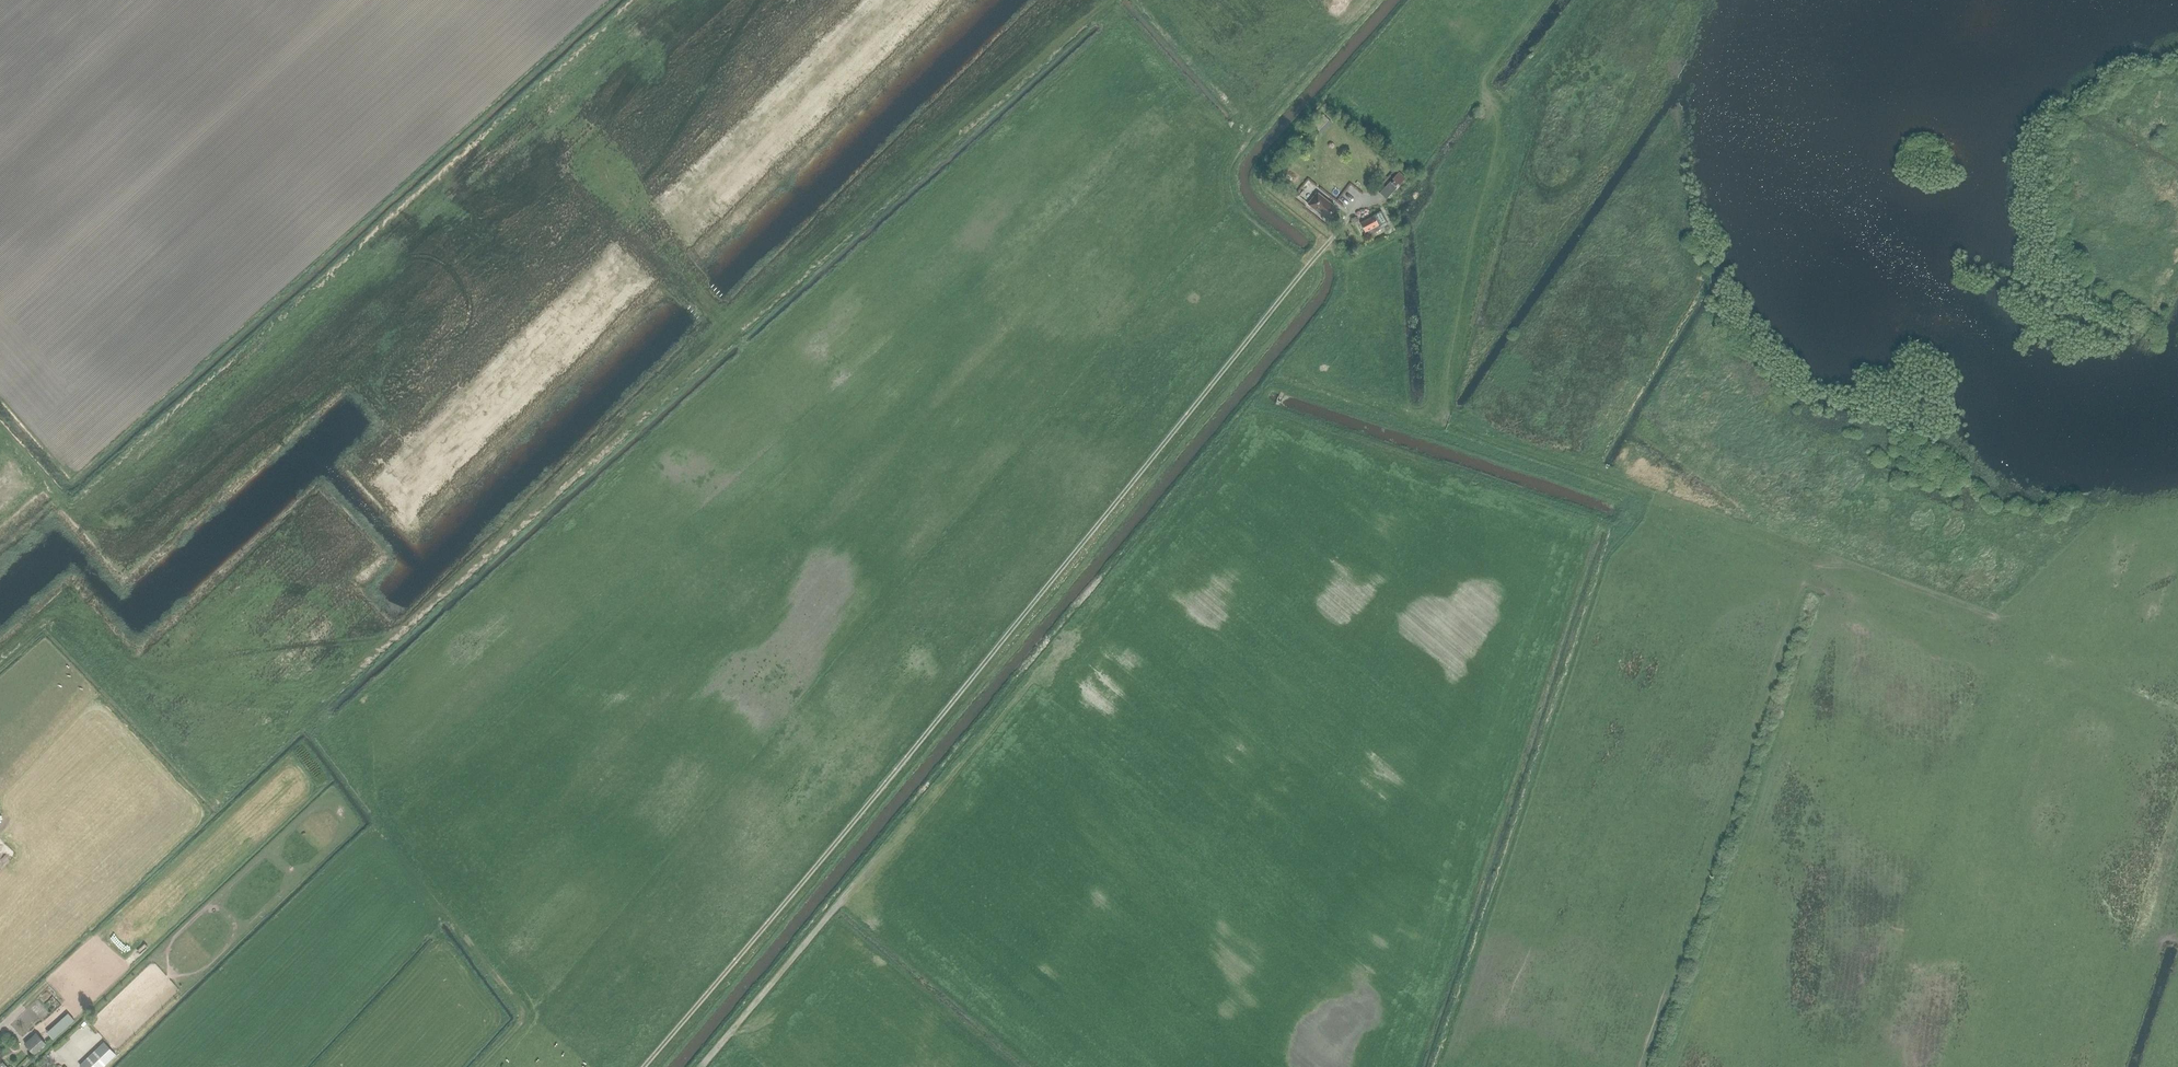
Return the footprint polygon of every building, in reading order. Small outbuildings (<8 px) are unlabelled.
[(1318,131),(1329,121),(1323,115),(1312,125),(1318,131)] [(1390,180),(1396,186),(1406,176),(1399,170),(1390,180)] [(1389,181),(1379,192),(1386,198),(1396,187),(1389,181)] [(1308,204),(1326,219),(1335,207),(1317,193),(1308,204)] [(1381,212),(1359,223),(1364,232),(1367,231),(1368,235),(1380,229),(1378,226),(1386,222),(1381,212)] [(67,1012),(47,1030),(54,1037),(74,1020),(67,1012)] [(35,1032),(23,1043),(34,1054),(46,1043),(35,1032)] [(80,1065),(82,1066),(103,1066),(111,1060),(99,1047),(80,1065)]
